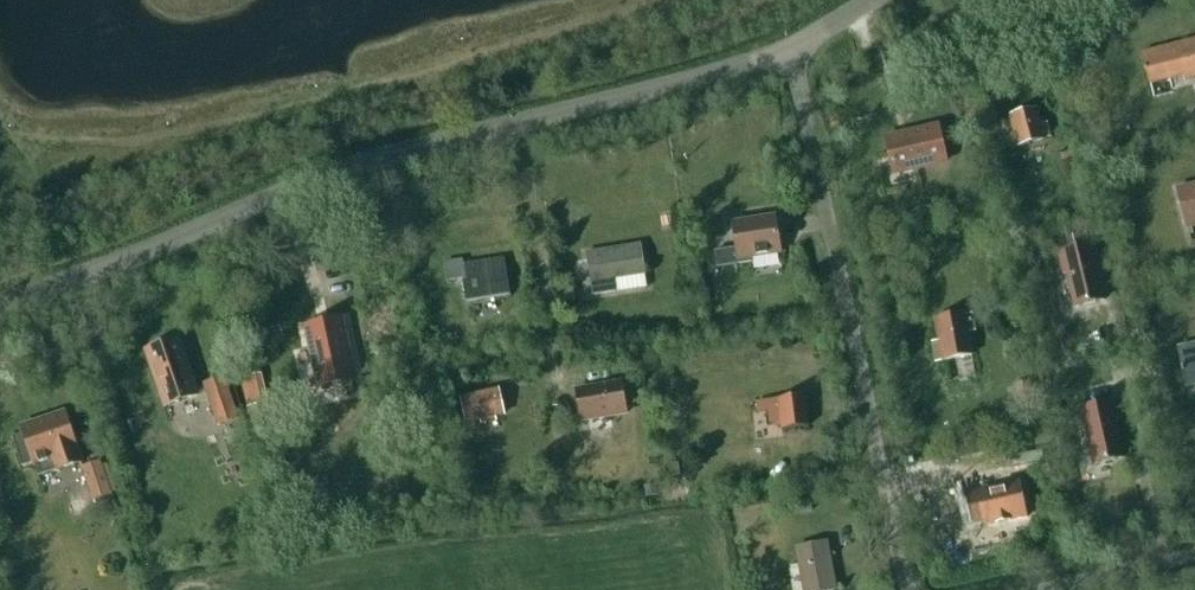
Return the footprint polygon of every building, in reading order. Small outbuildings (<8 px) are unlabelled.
[(1143,55),(1150,84),(1189,75),(1190,81),(1194,80),(1194,41),(1143,55)] [(1040,123),(1037,111),(1010,118),(1017,145),(1050,136),(1046,121),(1040,123)] [(938,128),(886,139),(894,174),(946,163),(938,128)] [(1076,159),(1073,151),(1059,155),(1061,163),(1076,159)] [(1177,190),(1187,229),(1194,227),(1194,185),(1177,190)] [(781,254),(775,217),(737,223),(741,248),(715,253),(718,268),(752,263),(752,258),(781,254)] [(641,245),(587,254),(593,296),(616,292),(614,279),(646,274),(641,245)] [(1100,266),(1095,245),(1059,254),(1064,275),(1066,274),(1075,308),(1105,301),(1097,267),(1100,266)] [(467,302),(493,298),(510,296),(504,259),(463,266),(462,261),(446,264),(449,281),(464,279),(467,302)] [(574,304),(572,288),(556,290),(558,306),(574,304)] [(937,363),(972,357),(968,334),(974,332),(971,315),(965,316),(964,314),(936,319),(940,342),(933,343),(937,363)] [(341,322),(307,329),(320,387),(353,380),(341,322)] [(180,342),(149,352),(167,406),(198,395),(180,342)] [(1185,381),(1194,378),(1194,346),(1178,350),(1185,381)] [(271,429),(259,376),(243,380),(255,433),(271,429)] [(205,385),(214,423),(233,419),(224,381),(205,385)] [(621,383),(576,391),(582,422),(627,414),(621,383)] [(499,392),(462,400),(467,423),(504,415),(499,392)] [(782,423),(783,431),(808,428),(805,398),(757,403),(758,413),(770,412),(771,425),(782,423)] [(1116,424),(1119,424),(1114,403),(1078,411),(1083,432),(1086,431),(1093,466),(1124,459),(1116,424)] [(24,434),(13,438),(23,468),(34,464),(39,477),(81,463),(65,416),(23,430),(24,434)] [(113,488),(102,456),(77,465),(89,497),(113,488)] [(680,477),(679,466),(664,467),(666,479),(680,477)] [(1019,482),(963,495),(964,498),(971,526),(988,523),(989,527),(993,526),(1019,521),(1027,518),(1019,482)] [(646,499),(658,497),(656,484),(644,487),(646,499)] [(809,500),(798,502),(800,514),(812,512),(809,500)] [(833,578),(826,543),(796,549),(804,589),(835,589),(833,578)]
